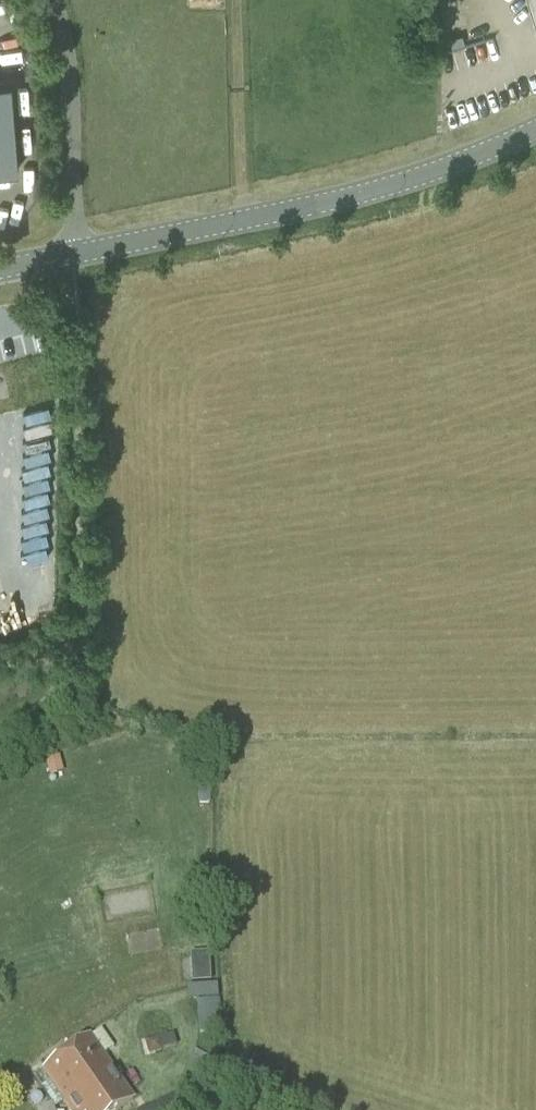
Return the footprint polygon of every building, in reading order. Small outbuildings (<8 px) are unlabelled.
[(535,25),(535,0),(528,0),(535,25)] [(0,86),(0,173),(18,171),(12,85),(0,86)] [(209,953),(190,954),(191,983),(211,982),(209,953)] [(219,997),(218,983),(188,984),(189,999),(219,997)] [(198,1034),(221,1033),(219,1000),(196,1001),(198,1034)] [(90,1034),(40,1071),(41,1071),(33,1077),(54,1109),(62,1103),(67,1109),(121,1109),(135,1099),(104,1054),(113,1048),(100,1030),(91,1036),(90,1034)] [(162,1050),(176,1046),(173,1034),(159,1038),(162,1050)] [(139,1109),(166,1109),(161,1099),(139,1109)]
